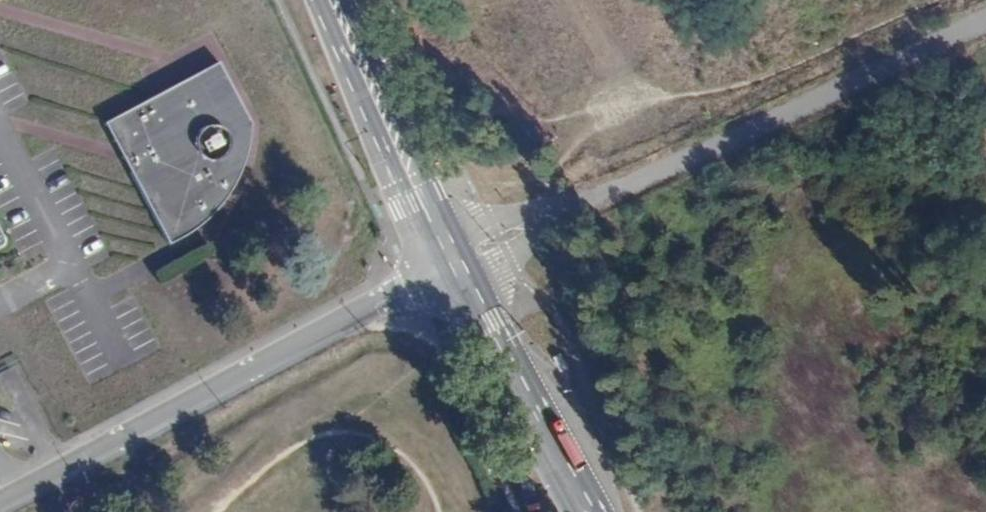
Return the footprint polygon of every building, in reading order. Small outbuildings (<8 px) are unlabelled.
[(208,55),(94,115),(158,235),(188,210),(209,179),(229,146),(241,114),(208,55)] [(523,160),(517,163),(522,171),(527,168),(523,160)]
